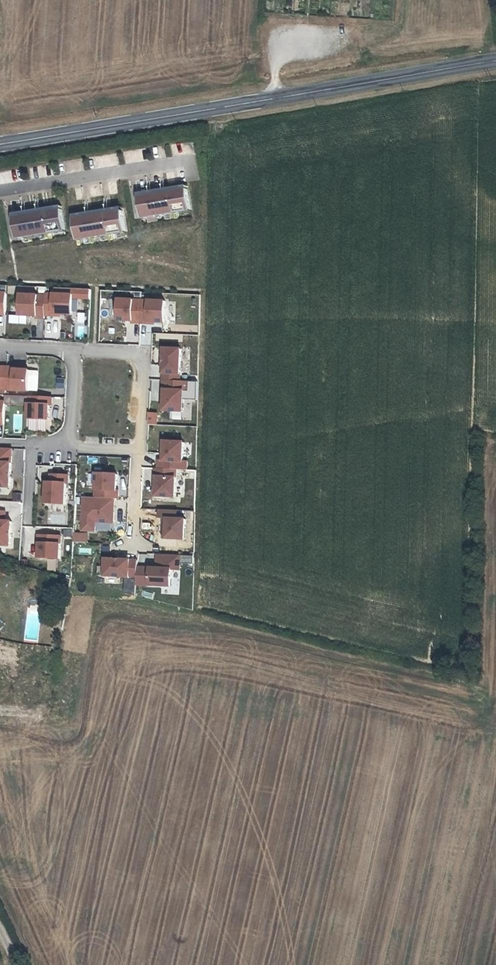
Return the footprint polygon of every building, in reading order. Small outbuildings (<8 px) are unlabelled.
[(148,195),(186,189),(186,185),(138,193),(139,204),(150,203),(148,195)] [(150,203),(139,204),(142,218),(190,210),(186,189),(148,195),(150,203)] [(13,217),(61,209),(60,205),(12,214),(13,217)] [(73,219),(123,210),(122,207),(72,215),(73,219)] [(61,209),(13,217),(17,239),(65,231),(61,209)] [(123,210),(73,219),(77,240),(126,232),(123,210)] [(44,319),(46,296),(20,294),(20,315),(36,316),(36,318),(44,319)] [(46,294),(45,316),(53,316),(53,314),(72,315),(73,295),(46,294)] [(132,323),(140,323),(141,300),(118,299),(117,320),(132,321),(132,323)] [(141,300),(140,323),(148,323),(148,321),(154,322),(164,322),(165,301),(141,300)] [(164,348),(162,380),(179,381),(181,349),(164,348)] [(6,388),(6,390),(28,391),(29,370),(15,369),(15,367),(7,367),(6,388)] [(179,381),(162,380),(162,390),(164,390),(164,397),(163,410),(182,411),(183,391),(188,391),(189,381),(179,381)] [(29,396),(29,418),(49,420),(50,405),(52,405),(52,397),(29,396)] [(158,460),(158,468),(176,469),(187,470),(187,461),(183,461),(184,442),(164,441),(163,460),(158,460)] [(10,487),(12,449),(0,449),(0,486),(10,487)] [(158,468),(154,468),(154,477),(156,477),(155,496),(175,497),(176,469),(158,468)] [(96,473),(95,497),(114,498),(118,498),(118,490),(116,490),(117,474),(96,473)] [(46,503),(65,504),(66,484),(68,484),(69,475),(51,474),(50,482),(47,482),(46,503)] [(113,508),(114,498),(95,497),(83,497),(82,530),(94,531),(95,522),(113,523),(113,512),(111,512),(111,508),(113,508)] [(177,510),(159,509),(158,518),(163,518),(162,538),(184,539),(185,519),(176,518),(177,510)] [(6,511),(0,511),(0,545),(11,546),(12,521),(5,521),(6,511)] [(75,533),(75,542),(90,542),(90,533),(75,533)] [(61,536),(38,535),(37,543),(40,543),(39,557),(60,558),(61,536)] [(136,577),(136,584),(171,586),(172,569),(179,569),(180,555),(158,554),(157,568),(137,567),(136,577)] [(104,575),(136,577),(137,567),(137,560),(105,559),(104,575)]
